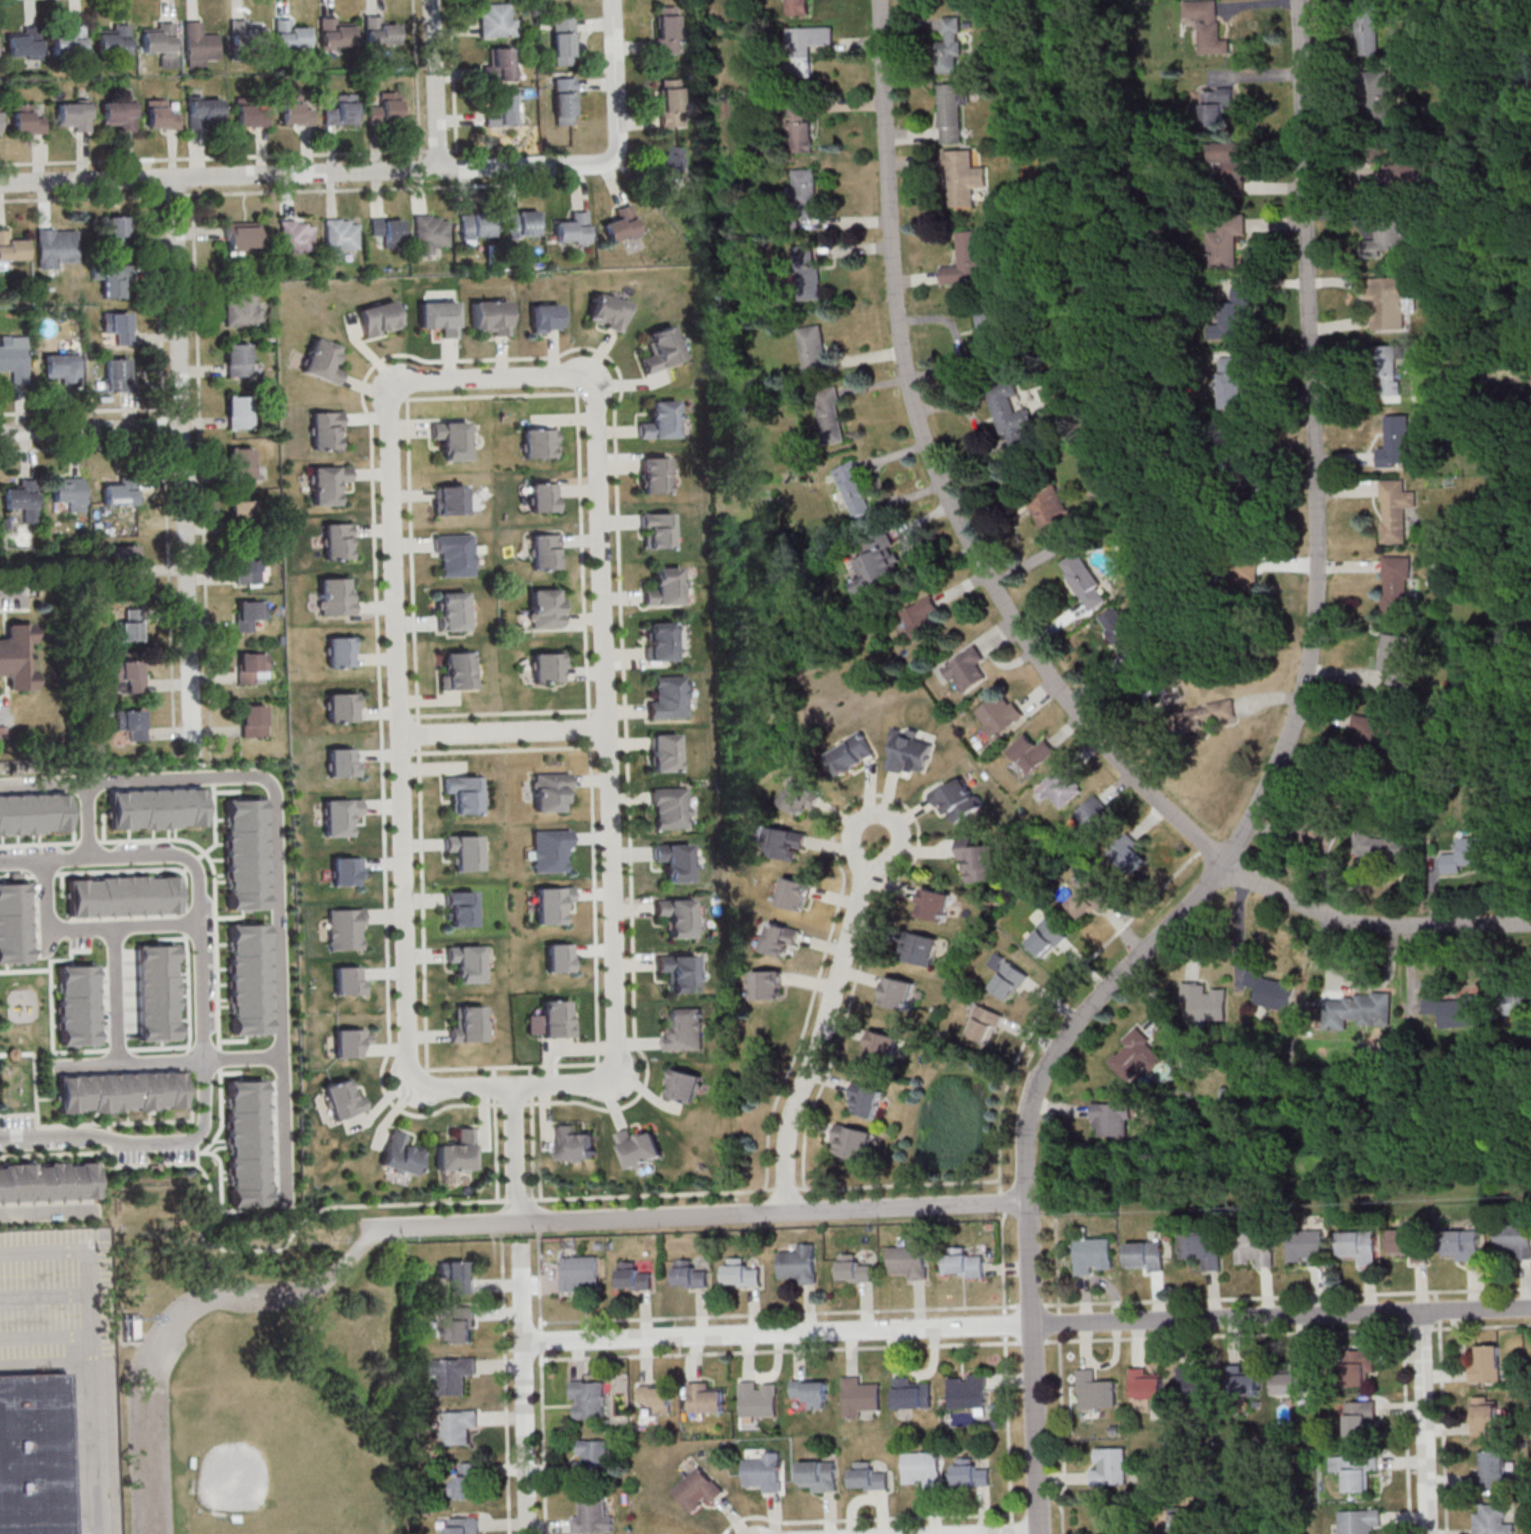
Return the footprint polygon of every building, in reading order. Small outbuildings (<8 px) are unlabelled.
[(812,14),(812,0),(787,0),(787,14),(812,14)] [(1185,0),(1186,20),(1199,20),(1200,54),(1231,53),(1231,38),(1220,38),(1219,0),(1207,0),(1185,0)] [(1379,55),(1379,21),(1386,21),(1386,0),(1356,0),(1357,55),(1379,55)] [(517,37),(517,3),(481,3),(481,37),(517,37)] [(678,6),(658,6),(658,52),(678,52),(678,6)] [(400,47),(400,25),(387,25),(387,16),(366,16),(366,47),(400,47)] [(937,40),(937,72),(962,72),(962,16),(945,16),(945,40),(937,40)] [(320,48),(355,48),(355,25),(339,25),(339,17),(320,17),(320,48)] [(575,65),(575,17),(553,17),(553,65),(575,65)] [(295,19),(276,19),(276,48),(306,48),(306,28),(295,28),(295,19)] [(265,20),(230,20),(230,50),(265,50),(265,20)] [(187,67),(209,67),(209,58),(221,58),(220,32),(205,32),(205,21),(186,21),(187,67)] [(142,31),(142,54),(163,54),(163,66),(176,66),(176,22),(153,22),(153,31),(142,31)] [(97,55),(131,55),(131,24),(109,24),(109,33),(97,33),(97,55)] [(85,26),(52,26),(52,54),(85,54),(85,26)] [(787,27),(787,77),(812,77),(812,45),(833,45),(833,27),(787,27)] [(40,28),(7,28),(7,57),(40,57),(40,28)] [(517,81),(517,47),(486,47),(486,81),(517,81)] [(1398,109),(1398,91),(1389,91),(1389,70),(1363,71),(1363,125),(1390,125),(1390,109),(1398,109)] [(577,124),(577,77),(555,77),(556,125),(577,124)] [(662,78),(662,126),(682,126),(682,78),(662,78)] [(960,83),(939,83),(940,142),(961,141),(961,104),(969,104),(969,89),(960,90),(960,83)] [(1204,88),(1204,127),(1226,127),(1226,106),(1235,106),(1235,88),(1204,88)] [(380,92),(380,102),(369,102),(369,121),(401,121),(401,92),(380,92)] [(516,92),(496,92),(496,106),(487,106),(487,125),(516,125),(516,92)] [(302,95),(281,95),(281,124),(314,124),(314,106),(302,106),(302,95)] [(189,125),(222,124),(221,96),(188,97),(189,125)] [(135,130),(135,99),(103,99),(103,130),(135,130)] [(180,128),(180,109),(169,109),(169,99),(147,99),(147,128),(180,128)] [(57,100),(57,126),(67,126),(67,132),(90,132),(90,100),(57,100)] [(356,123),(356,102),(325,102),(325,123),(356,123)] [(33,104),(13,104),(13,133),(45,133),(45,114),(33,114),(33,104)] [(270,126),(270,104),(236,104),(236,126),(270,126)] [(812,107),(789,107),(789,152),(812,152),(812,107)] [(1212,163),(1221,162),(1221,199),(1246,198),(1246,141),(1211,142),(1212,163)] [(685,149),(667,143),(658,174),(676,179),(685,149)] [(945,150),(948,208),(976,206),(975,188),(988,188),(987,166),(974,167),(973,149),(945,150)] [(1424,185),(1424,161),(1384,161),(1384,185),(1424,185)] [(795,217),(817,217),(817,169),(795,169),(795,217)] [(616,210),(619,219),(604,223),(611,244),(642,233),(632,204),(616,210)] [(540,210),(507,210),(507,238),(540,238),(540,210)] [(557,222),(557,244),(590,244),(590,211),(572,211),(572,221),(557,222)] [(449,214),(415,214),(415,253),(438,253),(438,244),(449,244),(449,214)] [(463,240),(496,240),(496,215),(463,215),(463,240)] [(1247,235),(1247,215),(1221,216),(1221,230),(1209,231),(1210,269),(1238,269),(1237,235),(1247,235)] [(128,216),(106,216),(106,248),(128,248),(128,216)] [(326,256),(348,256),(348,247),(360,247),(360,218),(326,218),(326,256)] [(383,246),(403,246),(403,218),(372,218),(372,237),(383,237),(383,246)] [(281,219),(281,251),(315,251),(315,227),(306,227),(306,219),(281,219)] [(1365,239),(1365,258),(1386,258),(1385,249),(1408,249),(1408,221),(1378,221),(1378,239),(1365,239)] [(260,251),(260,222),(226,222),(226,251),(260,251)] [(78,228),(38,228),(38,268),(60,268),(60,259),(78,259),(78,228)] [(6,269),(6,259),(27,259),(26,239),(12,239),(12,229),(0,230),(0,269),(6,269)] [(942,285),(983,282),(979,230),(958,231),(960,265),(941,266),(942,285)] [(820,299),(817,244),(794,246),(797,300),(820,299)] [(103,265),(103,297),(129,297),(129,265),(103,265)] [(1369,330),(1407,330),(1407,297),(1426,297),(1426,276),(1369,277),(1369,330)] [(226,292),(226,326),(265,325),(265,303),(257,303),(256,292),(226,292)] [(596,292),(629,301),(621,332),(607,328),(609,323),(601,321),(600,323),(588,320),(596,292)] [(357,309),(392,299),(401,326),(385,331),(384,328),(380,330),(381,333),(365,338),(357,309)] [(472,301),(508,300),(509,335),(494,336),(494,330),(482,331),(482,327),(472,327),(472,301)] [(419,302),(459,302),(460,338),(442,338),(441,326),(419,327),(419,302)] [(560,332),(560,303),(531,303),(531,332),(560,332)] [(994,304),(973,308),(984,358),(1004,354),(994,304)] [(1211,338),(1244,338),(1244,310),(1221,310),(1221,324),(1211,324),(1211,338)] [(133,311),(103,311),(103,333),(114,333),(114,345),(133,345),(133,311)] [(671,324),(684,357),(668,363),(669,365),(646,373),(641,358),(652,354),(647,342),(650,341),(648,333),(671,324)] [(799,327),(805,369),(830,366),(824,324),(799,327)] [(2,335),(2,345),(0,345),(0,371),(10,371),(10,379),(28,379),(28,335),(2,335)] [(301,371),(314,337),(339,346),(337,352),(340,353),(336,363),(334,362),(332,366),(344,370),(339,385),(301,371)] [(253,376),(253,342),(227,342),(227,376),(253,376)] [(1377,345),(1377,395),(1400,395),(1399,345),(1377,345)] [(1222,356),(1222,390),(1247,390),(1247,356),(1222,356)] [(45,358),(45,381),(81,381),(81,358),(45,358)] [(103,358),(103,392),(132,392),(132,358),(103,358)] [(1000,437),(1007,436),(1009,445),(1035,439),(1028,410),(1019,412),(1012,381),(988,387),(1000,437)] [(846,440),(836,386),(814,390),(825,444),(846,440)] [(254,428),(254,395),(228,395),(228,428),(254,428)] [(639,438),(678,437),(677,400),(652,401),(652,407),(650,407),(650,418),(652,418),(652,422),(639,422),(639,438)] [(311,412),(343,411),(343,427),(339,427),(339,433),(342,433),(342,448),(311,449),(311,412)] [(1380,447),(1380,466),(1414,466),(1414,415),(1388,415),(1389,447),(1380,447)] [(432,423),(466,422),(468,459),(441,460),(440,442),(442,442),(442,438),(432,438),(432,423)] [(523,429),(556,429),(556,442),(554,442),(554,457),(523,457),(523,429)] [(232,480),(257,480),(257,447),(232,447),(232,480)] [(642,458),(668,457),(669,492),(643,492),(642,458)] [(833,469),(854,519),(875,510),(854,460),(833,469)] [(311,466),(352,465),(352,481),(339,481),(340,504),(312,505),(311,466)] [(85,511),(85,478),(53,478),(53,501),(66,501),(66,511),(85,511)] [(37,479),(15,479),(15,489),(4,489),(4,510),(24,510),(24,523),(37,523),(37,479)] [(1383,479),(1384,543),(1409,543),(1408,508),(1418,508),(1418,490),(1407,491),(1407,479),(1383,479)] [(103,481),(103,504),(137,504),(137,481),(103,481)] [(1048,538),(1077,524),(1055,482),(1027,497),(1048,538)] [(530,483),(555,483),(555,511),(531,512),(530,483)] [(437,486),(465,485),(466,513),(438,514),(437,486)] [(254,512),(254,500),(231,500),(231,512),(254,512)] [(642,513),(672,512),(672,547),(645,547),(645,534),(648,534),(648,528),(642,528),(642,513)] [(324,523),(353,523),(354,558),(325,558),(324,523)] [(857,541),(863,557),(854,560),(861,577),(852,581),(858,595),(906,577),(889,529),(857,541)] [(532,534),(559,533),(560,548),(557,548),(558,569),(533,569),(532,534)] [(434,535),(472,534),(473,575),(441,576),(441,552),(435,552),(434,535)] [(1091,611),(1111,598),(1081,550),(1061,563),(1091,611)] [(236,583),(262,583),(262,555),(236,555),(236,583)] [(1384,612),(1412,613),(1413,556),(1385,555),(1384,612)] [(1259,559),(1226,559),(1226,596),(1259,596),(1259,559)] [(645,605),(682,604),(680,566),(655,567),(656,589),(645,590),(645,605)] [(320,578),(351,578),(351,599),(356,599),(356,614),(322,615),(321,609),(318,607),(318,601),(320,600),(320,578)] [(530,589),(557,588),(557,597),(562,596),(563,626),(532,627),(532,621),(529,619),(529,614),(531,611),(530,589)] [(438,592),(466,592),(467,629),(439,630),(438,592)] [(916,640),(938,628),(930,614),(939,609),(931,595),(901,612),(916,640)] [(238,632),(257,632),(257,620),(267,620),(267,600),(238,600),(238,632)] [(1147,650),(1119,606),(1101,618),(1128,661),(1147,650)] [(119,641),(141,641),(141,620),(119,620),(119,641)] [(649,622),(675,621),(675,660),(649,660),(649,658),(645,658),(645,645),(649,645),(649,622)] [(30,643),(33,643),(32,623),(5,624),(6,638),(0,638),(0,675),(8,675),(8,690),(32,689),(30,643)] [(327,637),(355,637),(356,666),(328,667),(327,637)] [(942,667),(960,694),(987,677),(979,665),(986,660),(976,645),(942,667)] [(532,653),(563,652),(564,667),(560,667),(561,681),(533,682),(532,653)] [(269,653),(239,653),(239,684),(259,684),(259,677),(269,677),(269,653)] [(443,653),(471,653),(472,690),(444,691),(443,653)] [(114,692),(144,692),(144,660),(114,660),(114,692)] [(686,675),(688,717),(648,719),(647,701),(655,701),(654,693),(656,693),(656,686),(653,686),(653,676),(686,675)] [(993,737),(1023,718),(1007,691),(976,710),(993,737)] [(327,693),(355,692),(356,722),(328,722),(327,693)] [(1238,721),(1234,700),(1179,710),(1183,731),(1238,721)] [(265,737),(265,705),(242,705),(242,737),(265,737)] [(127,741),(147,741),(147,708),(115,708),(115,730),(127,730),(127,741)] [(1395,721),(1356,713),(1350,742),(1390,750),(1395,721)] [(906,765),(925,771),(932,744),(918,740),(920,732),(893,725),(888,744),(894,745),(887,769),(904,773),(906,765)] [(839,777),(877,757),(863,731),(826,750),(839,777)] [(1045,738),(1038,745),(1027,733),(1009,750),(1033,774),(1057,751),(1045,738)] [(652,734),(677,734),(678,771),(653,771),(652,734)] [(328,748),(356,748),(356,761),(361,761),(362,776),(329,776),(328,748)] [(1063,810),(1087,787),(1065,763),(1041,786),(1063,810)] [(532,773),(568,771),(568,789),(563,789),(563,802),(560,802),(560,810),(533,811),(532,773)] [(956,822),(982,807),(963,774),(930,793),(939,810),(946,805),(956,822)] [(443,776),(477,775),(478,812),(450,813),(450,792),(443,793),(443,776)] [(804,807),(812,811),(821,793),(795,778),(781,803),(800,814),(804,807)] [(205,783),(207,820),(114,825),(113,788),(205,783)] [(650,788),(685,787),(686,826),(655,827),(654,805),(651,805),(650,788)] [(73,825),(0,828),(0,792),(72,788),(73,825)] [(232,906),(269,904),(266,795),(229,795),(232,906)] [(1077,816),(1101,839),(1118,821),(1094,798),(1077,816)] [(326,802),(365,801),(365,816),(351,817),(352,837),(327,838),(326,802)] [(1329,855),(1344,832),(1324,819),(1309,841),(1329,855)] [(800,861),(806,833),(770,826),(764,854),(800,861)] [(1387,837),(1354,836),(1354,858),(1410,860),(1411,829),(1387,828),(1387,837)] [(532,830),(570,829),(570,846),(565,846),(565,870),(533,871),(532,830)] [(445,835),(479,834),(480,869),(455,870),(455,851),(445,851),(445,835)] [(961,860),(969,859),(970,881),(1000,880),(998,844),(976,845),(976,835),(960,836),(961,860)] [(1462,872),(1462,865),(1488,864),(1488,837),(1458,837),(1458,853),(1442,853),(1442,873),(1462,872)] [(1113,856),(1137,875),(1151,857),(1127,838),(1113,856)] [(653,845),(689,843),(691,881),(666,882),(665,859),(654,860),(653,845)] [(336,860),(365,859),(366,879),(361,879),(361,887),(336,888),(336,860)] [(181,869),(183,907),(73,912),(71,875),(181,869)] [(785,876),(813,884),(809,899),(807,898),(804,911),(777,904),(785,876)] [(34,957),(0,959),(0,879),(30,878),(34,957)] [(1069,904),(1086,920),(1110,896),(1093,879),(1069,904)] [(535,887),(571,886),(571,902),(565,902),(566,914),(561,914),(561,924),(536,925),(535,887)] [(945,922),(953,895),(925,886),(917,914),(945,922)] [(446,891),(473,891),(474,926),(450,926),(449,905),(446,905),(446,891)] [(654,900),(691,899),(692,937),(667,938),(666,915),(655,915),(654,900)] [(329,909),(366,908),(366,924),(363,924),(363,949),(330,949),(329,909)] [(1068,936),(1049,917),(1026,940),(1046,959),(1068,936)] [(771,922),(800,930),(796,945),(790,944),(786,956),(763,949),(766,935),(768,936),(771,922)] [(232,927),(269,926),(273,1035),(236,1036),(232,927)] [(904,959),(932,966),(939,938),(911,931),(904,959)] [(179,941),(182,1033),(144,1036),(142,942),(179,941)] [(547,944),(571,943),(572,971),(547,971),(547,944)] [(448,946),(481,945),(482,981),(457,981),(457,962),(449,962),(448,946)] [(1031,972),(997,951),(989,965),(999,971),(990,987),(1014,1001),(1031,972)] [(659,956),(695,955),(696,992),(671,993),(670,971),(659,971),(659,956)] [(62,961),(99,959),(102,1040),(64,1041),(62,961)] [(336,967),(363,966),(363,979),(368,979),(368,994),(337,995),(336,967)] [(753,971),(782,970),(783,986),(782,986),(782,999),(754,999),(753,971)] [(1295,979),(1247,970),(1244,986),(1256,988),(1254,1004),(1290,1010),(1295,979)] [(910,1010),(916,983),(889,976),(882,1003),(910,1010)] [(1183,983),(1183,1019),(1228,1019),(1228,989),(1207,989),(1207,983),(1183,983)] [(1530,1008),(1530,989),(1504,990),(1504,1015),(1530,1014),(1530,1008)] [(1325,996),(1326,1024),(1392,1021),(1391,993),(1325,996)] [(1475,996),(1429,998),(1431,1025),(1477,1023),(1475,996)] [(542,1001),(568,1000),(568,1008),(570,1008),(571,1021),(576,1021),(576,1037),(543,1038),(542,1001)] [(991,1044),(1004,1015),(980,1003),(966,1032),(991,1044)] [(460,1006),(484,1006),(485,1023),(488,1023),(488,1041),(452,1042),(452,1027),(460,1027),(460,1006)] [(701,1007),(702,1048),(665,1050),(665,1033),(670,1033),(670,1025),(671,1025),(671,1018),(670,1018),(669,1008),(701,1007)] [(1108,1062),(1129,1084),(1147,1067),(1153,1072),(1168,1057),(1138,1026),(1122,1041),(1126,1045),(1108,1062)] [(336,1029),(364,1028),(365,1034),(371,1034),(371,1043),(364,1043),(365,1056),(337,1057),(336,1029)] [(895,1062),(900,1035),(872,1030),(868,1057),(895,1062)] [(20,1061),(18,1062),(16,1062),(14,1062),(12,1060),(10,1059),(9,1056),(9,1054),(10,1052),(12,1050),(13,1049),(16,1048),(18,1048),(20,1049),(22,1051),(23,1052),(23,1055),(23,1057),(22,1059),(20,1061)] [(696,1103),(703,1076),(672,1068),(665,1095),(696,1103)] [(60,1076),(185,1071),(186,1107),(61,1113),(60,1076)] [(365,1096),(370,1111),(338,1122),(333,1109),(330,1108),(328,1104),(330,1100),(326,1088),(349,1080),(353,1079),(359,1098),(365,1096)] [(851,1099),(859,1102),(856,1111),(876,1119),(886,1091),(857,1081),(851,1099)] [(267,1082),(272,1206),(234,1208),(231,1084),(267,1082)] [(1130,1102),(1092,1102),(1092,1127),(1099,1127),(1099,1136),(1130,1136),(1130,1102)] [(594,1160),(594,1134),(575,1134),(575,1124),(556,1124),(556,1160),(594,1160)] [(833,1155),(869,1160),(874,1130),(838,1124),(833,1155)] [(474,1127),(475,1169),(438,1170),(438,1145),(459,1144),(459,1127),(474,1127)] [(614,1134),(629,1168),(662,1154),(652,1133),(648,1134),(646,1131),(636,1135),(637,1137),(634,1139),(630,1127),(614,1134)] [(393,1128),(381,1165),(415,1176),(425,1149),(411,1144),(410,1147),(406,1146),(410,1134),(393,1128)] [(99,1198),(99,1159),(0,1163),(0,1201),(99,1198)] [(1495,1250),(1514,1250),(1514,1259),(1530,1259),(1530,1224),(1495,1224),(1495,1250)] [(1390,1252),(1412,1252),(1412,1262),(1428,1262),(1428,1229),(1390,1229),(1390,1252)] [(1325,1264),(1325,1230),(1289,1230),(1289,1264),(1325,1264)] [(1479,1230),(1447,1230),(1447,1260),(1479,1260),(1479,1230)] [(1181,1233),(1218,1231),(1220,1269),(1204,1270),(1203,1257),(1182,1258),(1181,1233)] [(1273,1267),(1273,1231),(1237,1231),(1237,1264),(1256,1264),(1256,1267),(1273,1267)] [(1340,1231),(1340,1255),(1366,1255),(1366,1231),(1340,1231)] [(1112,1237),(1075,1237),(1076,1274),(1113,1274),(1112,1237)] [(926,1279),(926,1238),(899,1238),(899,1248),(889,1248),(889,1273),(907,1273),(907,1279),(926,1279)] [(1126,1242),(1162,1240),(1163,1270),(1149,1271),(1149,1267),(1128,1268),(1126,1242)] [(814,1243),(816,1283),(800,1283),(799,1277),(779,1278),(778,1251),(798,1250),(797,1244),(814,1243)] [(949,1248),(950,1254),(946,1255),(947,1273),(961,1272),(961,1275),(968,1274),(968,1277),(984,1277),(983,1255),(968,1255),(968,1253),(965,1254),(965,1247),(949,1248)] [(839,1254),(840,1279),(851,1279),(851,1281),(872,1281),(872,1264),(858,1265),(858,1260),(855,1260),(855,1253),(839,1254)] [(595,1256),(558,1256),(558,1291),(578,1291),(578,1287),(595,1287),(595,1256)] [(726,1258),(727,1284),(738,1283),(738,1286),(759,1285),(759,1269),(746,1269),(745,1265),(742,1265),(742,1258),(726,1258)] [(673,1260),(674,1285),(685,1285),(685,1287),(706,1286),(706,1270),(692,1270),(692,1266),(689,1266),(689,1259),(673,1260)] [(442,1282),(452,1282),(452,1293),(470,1293),(470,1261),(442,1261),(442,1282)] [(616,1262),(617,1287),(628,1287),(628,1289),(649,1289),(649,1272),(635,1273),(635,1268),(632,1268),(632,1261),(616,1262)] [(471,1342),(471,1307),(444,1307),(444,1342),(471,1342)] [(1500,1381),(1500,1344),(1478,1344),(1478,1364),(1471,1364),(1471,1381),(1500,1381)] [(1344,1349),(1344,1385),(1366,1385),(1366,1375),(1376,1375),(1376,1349),(1344,1349)] [(475,1358),(429,1358),(429,1379),(435,1379),(435,1396),(464,1396),(464,1375),(475,1375),(475,1358)] [(1227,1395),(1261,1395),(1261,1374),(1248,1374),(1248,1364),(1227,1364),(1227,1395)] [(1275,1394),(1308,1393),(1308,1364),(1275,1365),(1275,1394)] [(1206,1365),(1179,1365),(1179,1398),(1206,1398),(1206,1365)] [(1096,1368),(1078,1369),(1079,1409),(1117,1408),(1116,1379),(1096,1379),(1096,1368)] [(1131,1398),(1164,1398),(1164,1369),(1131,1369),(1131,1398)] [(67,1370),(74,1533),(0,1533),(0,1373),(67,1370)] [(986,1374),(949,1374),(949,1408),(986,1408),(986,1374)] [(895,1376),(895,1408),(930,1408),(930,1383),(911,1383),(911,1375),(895,1376)] [(844,1377),(845,1418),(860,1417),(860,1410),(880,1409),(879,1383),(860,1384),(860,1376),(844,1377)] [(792,1380),(814,1379),(814,1381),(827,1381),(828,1399),(824,1399),(824,1407),(810,1407),(809,1400),(806,1400),(806,1396),(792,1397),(792,1380)] [(570,1418),(605,1418),(605,1380),(570,1380),(570,1418)] [(741,1381),(742,1417),(778,1416),(777,1383),(763,1383),(763,1389),(756,1389),(756,1381),(741,1381)] [(726,1413),(726,1391),(713,1391),(713,1382),(689,1382),(689,1413),(726,1413)] [(672,1385),(639,1385),(639,1403),(652,1403),(652,1413),(672,1413),(672,1385)] [(1473,1433),(1500,1433),(1500,1403),(1486,1403),(1486,1398),(1473,1398),(1473,1433)] [(1377,1401),(1346,1401),(1346,1437),(1377,1437),(1377,1401)] [(442,1444),(466,1444),(466,1433),(475,1433),(475,1411),(442,1411),(442,1444)] [(610,1440),(576,1440),(576,1472),(610,1472),(610,1440)] [(1092,1485),(1127,1485),(1127,1448),(1095,1448),(1095,1465),(1092,1465),(1092,1485)] [(1508,1487),(1508,1450),(1481,1450),(1481,1487),(1508,1487)] [(904,1487),(941,1487),(941,1451),(904,1451),(904,1487)] [(779,1452),(780,1491),(764,1492),(764,1485),(745,1486),(744,1459),(764,1459),(764,1452),(779,1452)] [(1370,1491),(1369,1471),(1378,1471),(1377,1455),(1330,1456),(1330,1472),(1344,1472),(1345,1492),(1370,1491)] [(990,1486),(990,1467),(976,1467),(976,1457),(954,1457),(954,1486),(990,1486)] [(800,1462),(835,1461),(836,1491),(813,1492),(813,1486),(800,1487),(800,1462)] [(888,1490),(888,1470),(874,1470),(874,1462),(852,1462),(852,1490),(888,1490)] [(449,1498),(477,1498),(477,1463),(460,1463),(460,1474),(449,1474),(449,1498)] [(672,1491),(695,1516),(723,1489),(700,1465),(672,1491)] [(613,1513),(606,1513),(606,1499),(573,1499),(573,1532),(613,1532),(613,1513)] [(1515,1523),(1516,1533),(1474,1533),(1474,1512),(1481,1511),(1480,1504),(1506,1503),(1507,1515),(1505,1515),(1505,1523),(1515,1523)] [(1372,1529),(1372,1533),(1339,1533),(1338,1510),(1381,1509),(1382,1525),(1374,1525),(1374,1529),(1372,1529)] [(1187,1513),(1171,1513),(1171,1533),(1187,1533),(1187,1513)] [(473,1533),(447,1533),(447,1527),(449,1527),(449,1518),(479,1516),(480,1532),(473,1533)]
